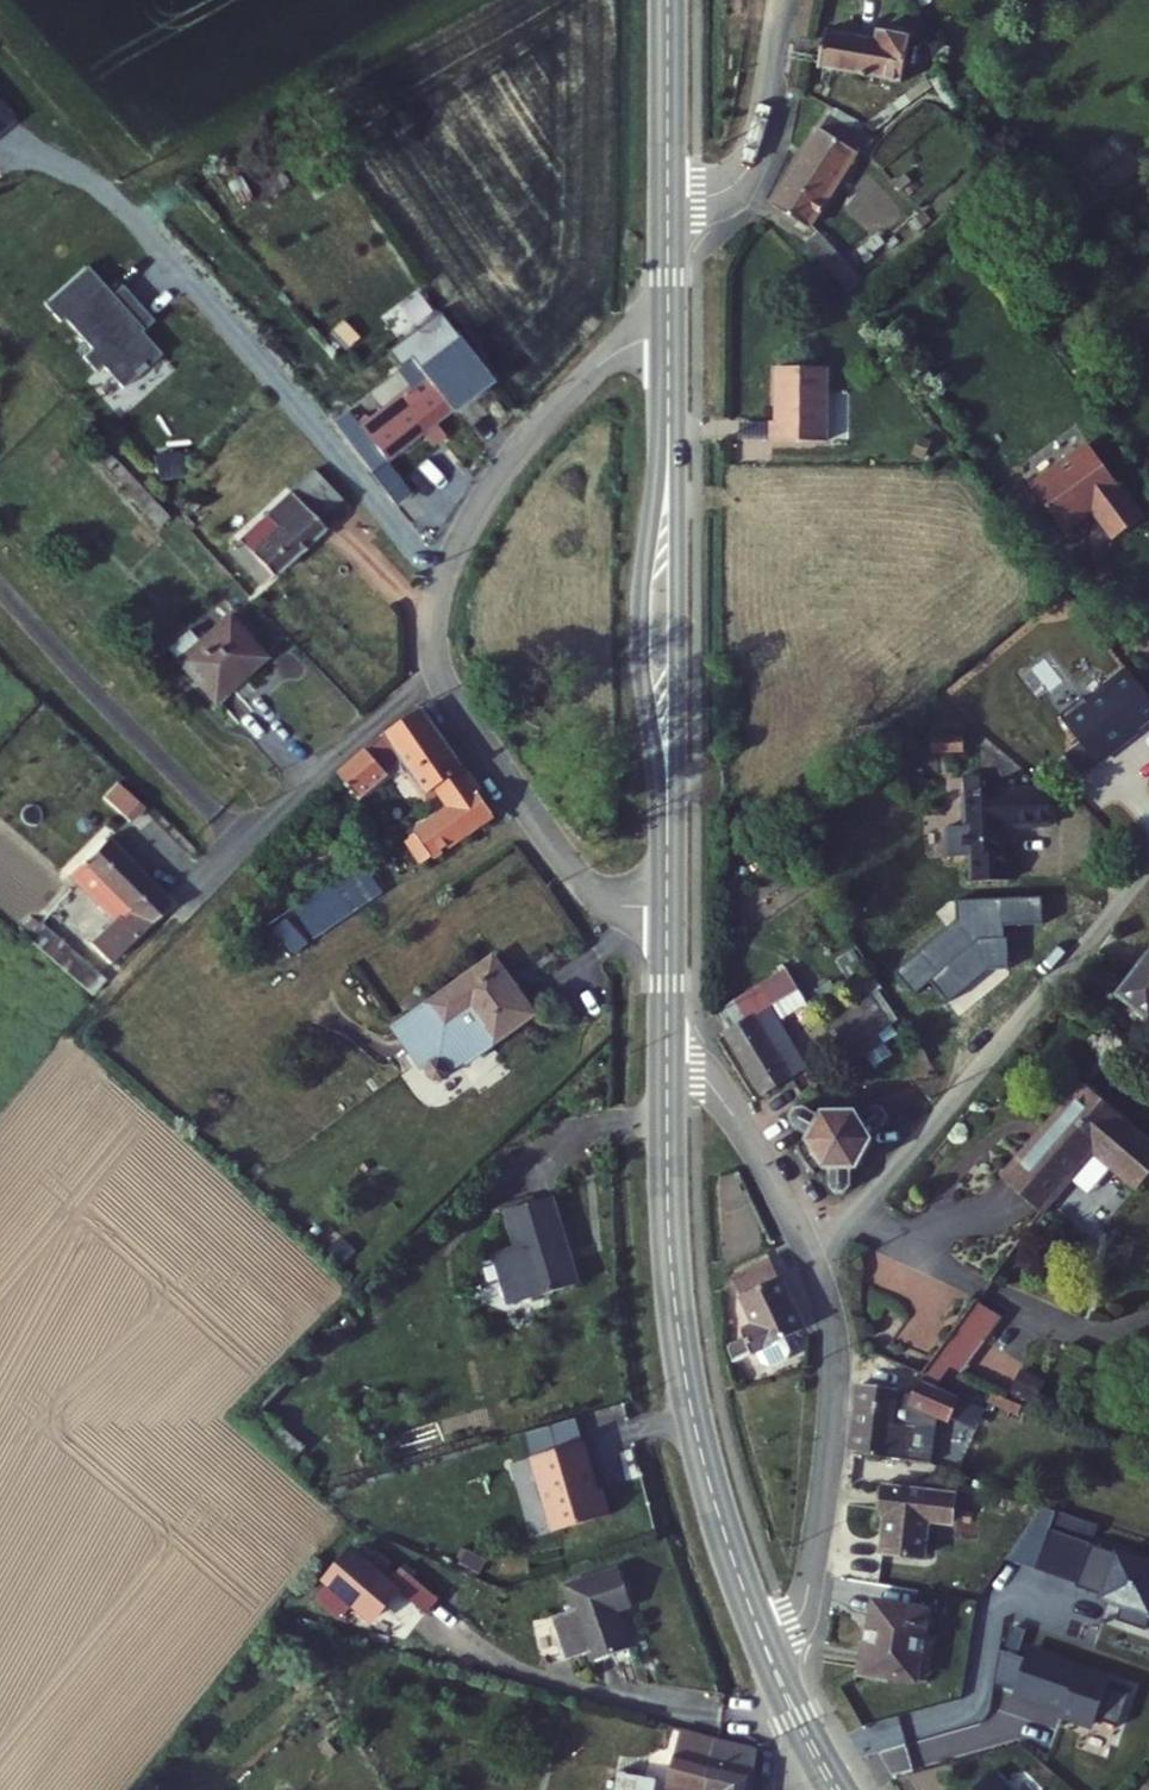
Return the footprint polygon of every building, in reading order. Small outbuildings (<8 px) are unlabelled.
[(890,79),(900,36),(872,29),(869,39),(813,26),(805,62),(890,79)] [(807,211),(838,119),(822,101),(819,114),(816,113),(787,204),(807,211)] [(21,136),(0,109),(0,152),(21,136)] [(865,303),(879,292),(817,214),(803,225),(865,303)] [(102,385),(122,408),(162,374),(143,351),(144,349),(130,332),(140,323),(124,304),(114,313),(89,284),(45,322),(61,340),(65,336),(92,367),(83,375),(96,390),(102,385)] [(155,340),(140,323),(130,332),(144,349),(155,340)] [(425,388),(455,429),(496,400),(438,327),(389,364),(401,380),(412,371),(414,373),(425,388)] [(767,429),(822,430),(822,355),(773,353),(773,408),(766,409),(767,429)] [(371,446),(351,420),(333,434),(405,515),(418,501),(393,472),(424,448),(432,461),(446,451),(437,439),(453,427),(425,388),(414,373),(403,382),(422,405),(392,429),(371,446)] [(401,380),(371,404),(392,429),(422,405),(403,382),(401,380)] [(829,393),(828,439),(845,440),(846,394),(829,393)] [(1074,537),(1104,514),(1128,545),(1148,529),(1148,517),(1100,449),(1041,491),(1074,537)] [(329,530),(353,509),(323,474),(298,493),(329,530)] [(281,525),(243,559),(266,585),(329,530),(298,493),(272,514),(281,525)] [(281,525),(272,514),(230,547),(243,559),(281,525)] [(191,633),(171,650),(217,699),(265,656),(228,616),(199,642),(191,633)] [(1148,739),(1148,690),(1141,679),(1118,697),(1119,699),(1101,713),(1096,706),(1072,724),(1108,771),(1123,759),(1124,762),(1143,747),(1142,745),(1148,739)] [(425,714),(328,788),(355,815),(383,792),(377,785),(399,769),(428,809),(438,802),(472,778),(425,714)] [(951,728),(948,745),(980,752),(981,748),(984,736),(951,728)] [(973,844),(974,870),(1011,871),(1012,844),(1007,843),(1007,816),(1056,817),(1057,783),(990,780),(990,767),(974,765),(973,815),(953,814),(952,843),(973,844)] [(485,795),(472,778),(438,802),(452,819),(485,795)] [(408,851),(425,876),(502,819),(485,795),(452,819),(408,851)] [(146,827),(121,803),(107,817),(131,842),(146,827)] [(290,928),(313,958),(416,883),(394,853),(290,928)] [(140,943),(166,916),(105,858),(81,883),(84,886),(96,898),(95,906),(96,910),(98,914),(102,916),(106,917),(113,916),(140,943)] [(84,886),(80,890),(95,906),(96,898),(84,886)] [(956,887),(955,906),(890,954),(903,978),(920,966),(937,989),(978,959),(1000,959),(1000,928),(997,928),(997,915),(1036,916),(1037,890),(956,887)] [(106,917),(118,929),(97,953),(115,970),(140,943),(113,916),(106,917)] [(313,958),(290,928),(274,940),(296,969),(313,958)] [(39,930),(24,944),(91,997),(102,983),(103,982),(39,930)] [(829,1046),(777,978),(768,966),(724,997),(781,1079),(829,1046)] [(433,1095),(530,1030),(491,971),(394,1037),(433,1095)] [(1138,991),(1148,1000),(1148,978),(1138,991)] [(827,1024),(855,1068),(901,1039),(872,994),(827,1024)] [(1148,1107),(1064,1055),(999,1154),(1039,1182),(1082,1118),(1122,1145),(1148,1107)] [(847,1186),(864,1179),(861,1170),(864,1168),(867,1145),(877,1141),(886,1126),(883,1120),(866,1111),(854,1115),(837,1105),(832,1107),(829,1100),(810,1108),(814,1116),(820,1114),(827,1130),(818,1134),(831,1164),(841,1160),(847,1174),(843,1175),(847,1186)] [(573,1290),(546,1203),(495,1218),(522,1305),(573,1290)] [(772,1343),(791,1334),(758,1263),(724,1278),(746,1328),(735,1333),(739,1344),(727,1348),(730,1362),(752,1351),(757,1363),(764,1365),(774,1362),(777,1354),(772,1343)] [(939,1369),(966,1381),(995,1313),(968,1302),(939,1369)] [(1021,1370),(1010,1393),(1034,1404),(1045,1381),(1021,1370)] [(926,1377),(905,1374),(903,1396),(923,1398),(933,1399),(936,1381),(926,1377)] [(851,1449),(916,1457),(920,1425),(922,1402),(892,1398),(892,1394),(893,1386),(860,1382),(851,1449)] [(579,1445),(528,1462),(551,1536),(608,1518),(600,1491),(594,1493),(579,1445)] [(921,1555),(928,1488),(881,1483),(878,1510),(886,1511),(882,1550),(921,1555)] [(335,1590),(378,1624),(404,1592),(434,1616),(445,1601),(408,1572),(397,1587),(360,1558),(335,1590)] [(624,1601),(611,1564),(558,1582),(566,1605),(546,1612),(560,1655),(581,1648),(584,1657),(619,1645),(606,1608),(624,1601)] [(413,1628),(423,1614),(400,1598),(390,1611),(413,1628)] [(897,1672),(906,1605),(855,1599),(847,1668),(897,1672)] [(1107,1673),(1026,1642),(1007,1692),(1056,1711),(1054,1716),(1086,1728),(1089,1719),(1112,1727),(1124,1694),(1102,1685),(1107,1673)] [(687,1785),(713,1789),(717,1789),(747,1789),(750,1764),(754,1744),(737,1740),(708,1736),(679,1728),(670,1770),(688,1773),(687,1785)] [(617,1745),(611,1770),(653,1778),(659,1756),(623,1749),(623,1746),(617,1745)] [(611,1770),(607,1789),(651,1789),(653,1778),(611,1770)] [(991,1771),(968,1789),(1006,1789),(991,1771)]
